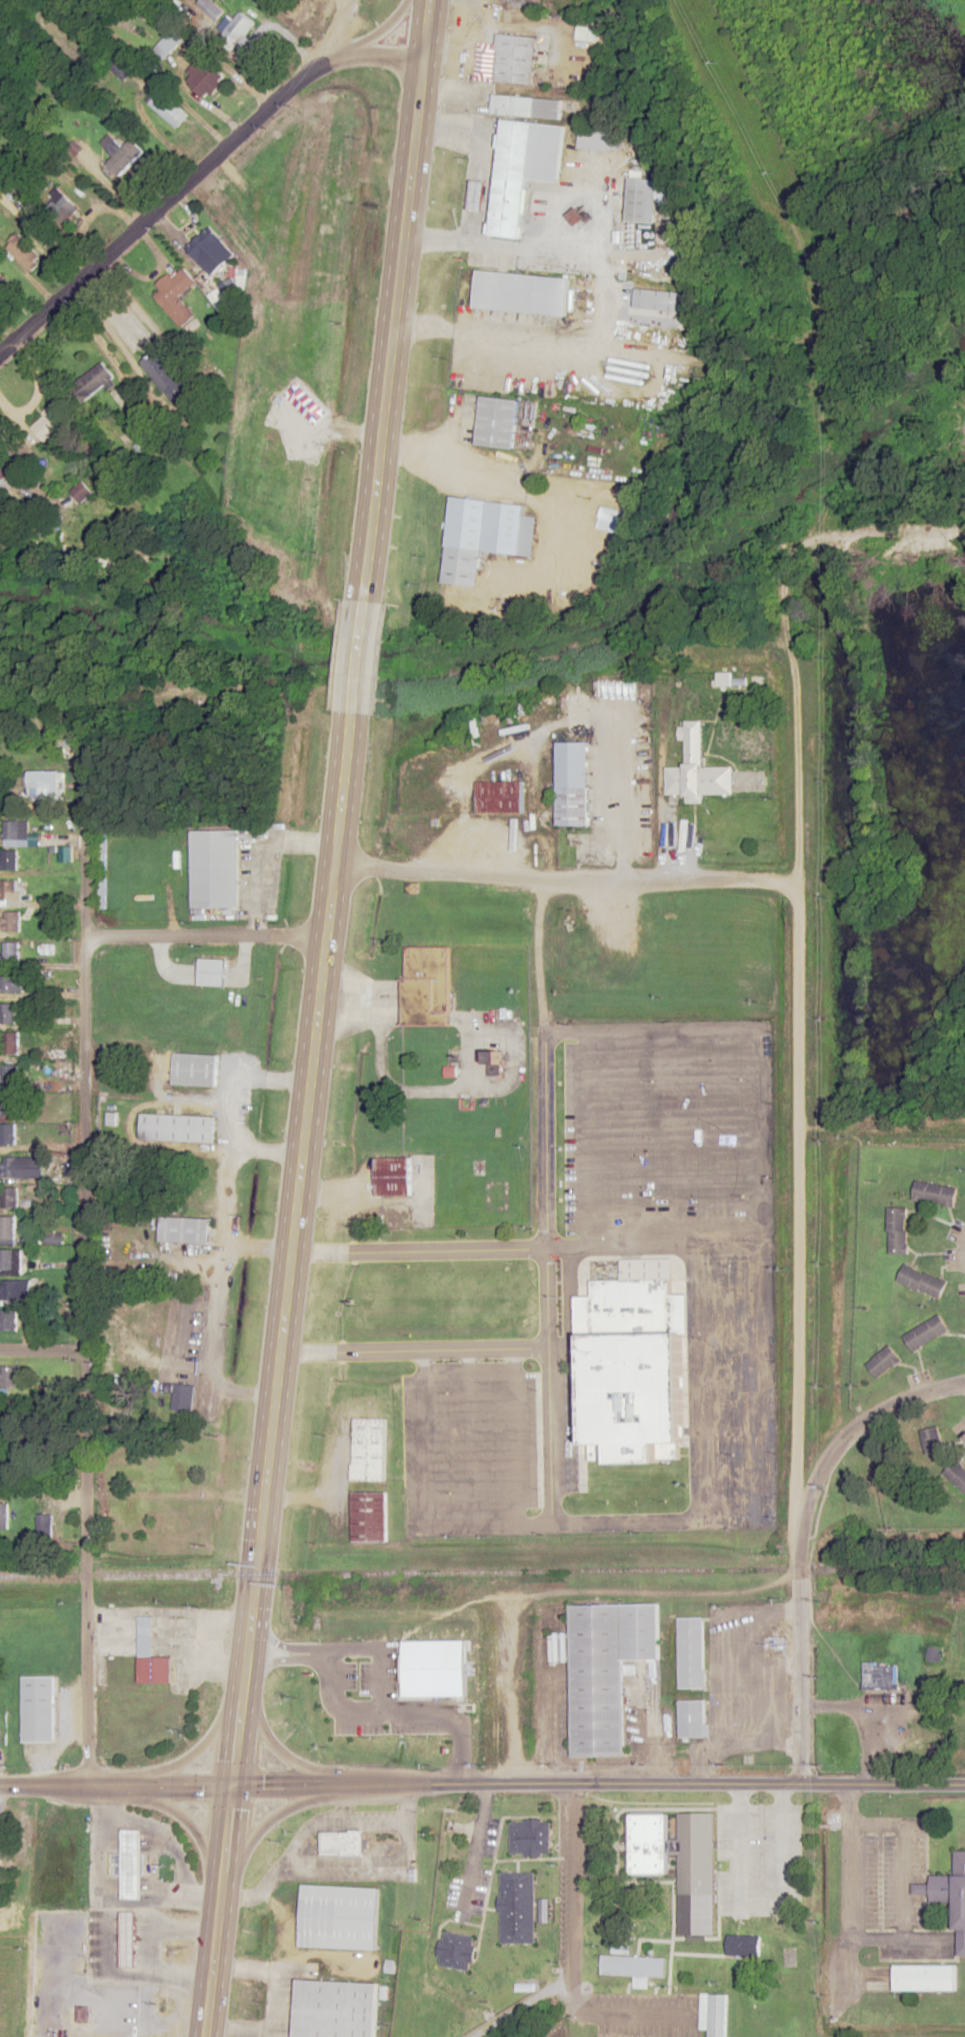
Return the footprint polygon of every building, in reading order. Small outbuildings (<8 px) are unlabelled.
[(255,24),(240,12),(217,40),(232,52),(255,24)] [(166,61),(185,39),(173,29),(154,50),(166,61)] [(494,80),(531,84),(537,39),(499,35),(494,80)] [(207,99),(227,80),(203,56),(183,75),(207,99)] [(110,69),(124,81),(134,70),(120,58),(110,69)] [(189,116),(159,89),(147,103),(177,129),(189,116)] [(493,95),(561,101),(559,122),(491,115),(493,95)] [(488,235),(523,239),(530,179),(558,182),(564,127),(502,120),(488,235)] [(579,129),(577,148),(622,154),(625,133),(579,129)] [(105,166),(119,181),(146,154),(131,139),(122,147),(110,134),(100,143),(114,157),(105,166)] [(628,177),(625,222),(654,224),(657,178),(628,177)] [(470,181),(486,183),(483,211),(467,209),(470,181)] [(78,210),(58,188),(41,203),(61,225),(78,210)] [(212,275),(234,253),(208,228),(186,249),(212,275)] [(4,246),(29,273),(42,261),(18,234),(4,246)] [(156,294),(178,328),(193,319),(178,295),(196,284),(184,266),(156,285),(161,292),(156,294)] [(477,269),(472,308),(546,314),(550,276),(477,269)] [(0,275),(0,296),(10,289),(0,275)] [(635,288),(633,306),(676,311),(678,292),(635,288)] [(167,407),(188,397),(164,348),(143,359),(167,407)] [(75,386),(90,401),(114,377),(99,362),(75,386)] [(481,395),(475,446),(513,450),(519,399),(481,395)] [(30,428),(45,442),(69,417),(54,403),(30,428)] [(24,478),(4,455),(0,458),(0,497),(24,478)] [(80,503),(91,492),(80,482),(70,492),(80,503)] [(451,496),(441,581),(477,586),(482,551),(533,558),(539,517),(524,514),(525,505),(451,496)] [(601,505),(594,535),(614,540),(615,534),(622,536),(626,524),(621,523),(624,512),(601,505)] [(712,673),(764,673),(764,686),(713,686),(712,673)] [(666,767),(666,794),(686,794),(685,802),(703,801),(702,793),(734,794),(735,766),(703,765),(703,719),(685,719),(686,726),(679,727),(679,737),(686,738),(685,766),(666,767)] [(557,741),(588,741),(588,825),(557,825),(557,741)] [(61,771),(31,771),(31,805),(61,805),(61,771)] [(477,781),(522,781),(522,813),(475,813),(477,781)] [(4,846),(29,846),(29,821),(4,821),(4,846)] [(190,831),(191,907),(238,907),(237,829),(190,831)] [(18,871),(18,851),(1,851),(1,871),(18,871)] [(20,901),(20,881),(1,881),(1,901),(20,901)] [(21,912),(4,912),(4,933),(21,933),(21,912)] [(21,942),(3,942),(3,963),(21,963),(21,942)] [(404,948),(449,948),(450,1025),(402,1025),(404,948)] [(200,959),(198,984),(225,986),(225,961),(200,959)] [(24,974),(0,974),(0,994),(24,994),(24,974)] [(16,1005),(0,1005),(0,1025),(16,1025),(16,1005)] [(18,1033),(1,1033),(1,1060),(18,1060),(18,1033)] [(67,1060),(67,1043),(52,1043),(52,1060),(67,1060)] [(486,1052),(487,1075),(501,1075),(500,1051),(486,1052)] [(175,1053),(172,1085),(214,1087),(216,1055),(175,1053)] [(19,1086),(19,1065),(2,1065),(2,1086),(19,1086)] [(17,1147),(16,1096),(0,1096),(0,1148),(17,1147)] [(141,1114),(139,1138),(212,1142),(213,1117),(141,1114)] [(374,1158),(411,1157),(411,1196),(374,1198),(374,1158)] [(1,1158),(1,1179),(19,1179),(19,1158),(1,1158)] [(957,1188),(916,1182),(913,1201),(954,1208),(957,1188)] [(2,1209),(18,1209),(18,1189),(2,1189),(2,1209)] [(888,1255),(907,1255),(907,1208),(888,1208),(888,1255)] [(160,1216),(158,1242),(207,1245),(208,1220),(160,1216)] [(14,1247),(14,1217),(0,1217),(0,1247),(14,1247)] [(19,1275),(20,1250),(0,1250),(0,1275),(19,1275)] [(591,1261),(593,1295),(575,1296),(576,1338),(582,1338),(586,1446),(590,1446),(590,1459),(610,1459),(610,1463),(658,1463),(658,1457),(679,1457),(678,1444),(685,1443),(681,1335),(688,1335),(687,1295),(684,1282),(670,1279),(669,1259),(591,1261)] [(947,1283),(905,1264),(897,1281),(939,1300),(947,1283)] [(0,1281),(0,1302),(23,1302),(23,1281),(0,1281)] [(16,1311),(0,1311),(0,1331),(16,1331),(16,1311)] [(903,1335),(912,1352),(949,1333),(940,1316),(903,1335)] [(866,1365),(881,1382),(903,1363),(888,1346),(866,1365)] [(0,1367),(0,1395),(21,1395),(21,1367),(0,1367)] [(171,1410),(189,1411),(190,1385),(172,1385),(171,1410)] [(354,1417),(351,1480),(385,1482),(386,1418),(354,1417)] [(129,1420),(109,1420),(109,1430),(129,1430),(129,1420)] [(940,1452),(940,1431),(924,1431),(924,1452),(940,1452)] [(956,1460),(943,1473),(964,1494),(964,1469),(956,1460)] [(350,1491),(385,1492),(385,1541),(350,1541),(350,1491)] [(0,1503),(0,1530),(8,1530),(8,1503),(0,1503)] [(37,1539),(51,1539),(51,1514),(37,1514),(37,1539)] [(568,1605),(573,1757),(627,1755),(624,1660),(660,1660),(659,1604),(568,1605)] [(138,1616),(137,1682),(170,1682),(172,1656),(153,1656),(153,1616),(138,1616)] [(677,1617),(677,1688),(705,1689),(705,1617),(677,1617)] [(943,1664),(943,1646),(929,1646),(929,1664),(943,1664)] [(863,1661),(863,1688),(897,1688),(897,1664),(863,1661)] [(22,1677),(53,1676),(54,1742),(24,1743),(22,1677)] [(679,1700),(680,1738),(711,1737),(711,1723),(705,1723),(705,1699),(679,1700)] [(715,1894),(713,1812),(678,1813),(678,1839),(670,1839),(669,1813),(627,1813),(628,1875),(668,1875),(668,1855),(679,1855),(679,1894),(715,1894)] [(550,1856),(550,1820),(510,1820),(510,1856),(550,1856)] [(123,1853),(123,1829),(143,1829),(143,1898),(123,1898),(123,1875),(110,1875),(110,1853),(123,1853)] [(322,1832),(321,1853),(363,1854),(363,1830),(322,1832)] [(955,1851),(955,1875),(931,1875),(931,1884),(913,1884),(913,1894),(932,1894),(932,1903),(956,1902),(957,1955),(964,1955),(964,1851),(955,1851)] [(534,1944),(534,1873),(500,1873),(500,1944),(534,1944)] [(302,1883),(297,1948),(375,1950),(377,1888),(302,1883)] [(121,1911),(135,1911),(135,1966),(121,1966),(121,1911)] [(470,1971),(475,1937),(442,1932),(437,1966),(470,1971)] [(727,1954),(755,1954),(755,1935),(727,1935),(727,1954)] [(665,1957),(601,1956),(601,1974),(636,1975),(636,1977),(665,1977),(665,1957)] [(956,1964),(894,1964),(894,1990),(956,1990),(956,1964)] [(377,1984),(373,2036),(294,2036),(296,1979),(377,1984)] [(726,1994),(701,1994),(701,2030),(709,2030),(709,2036),(726,2036),(726,1994)] [(87,2021),(87,2007),(77,2007),(77,2021),(87,2021)]
